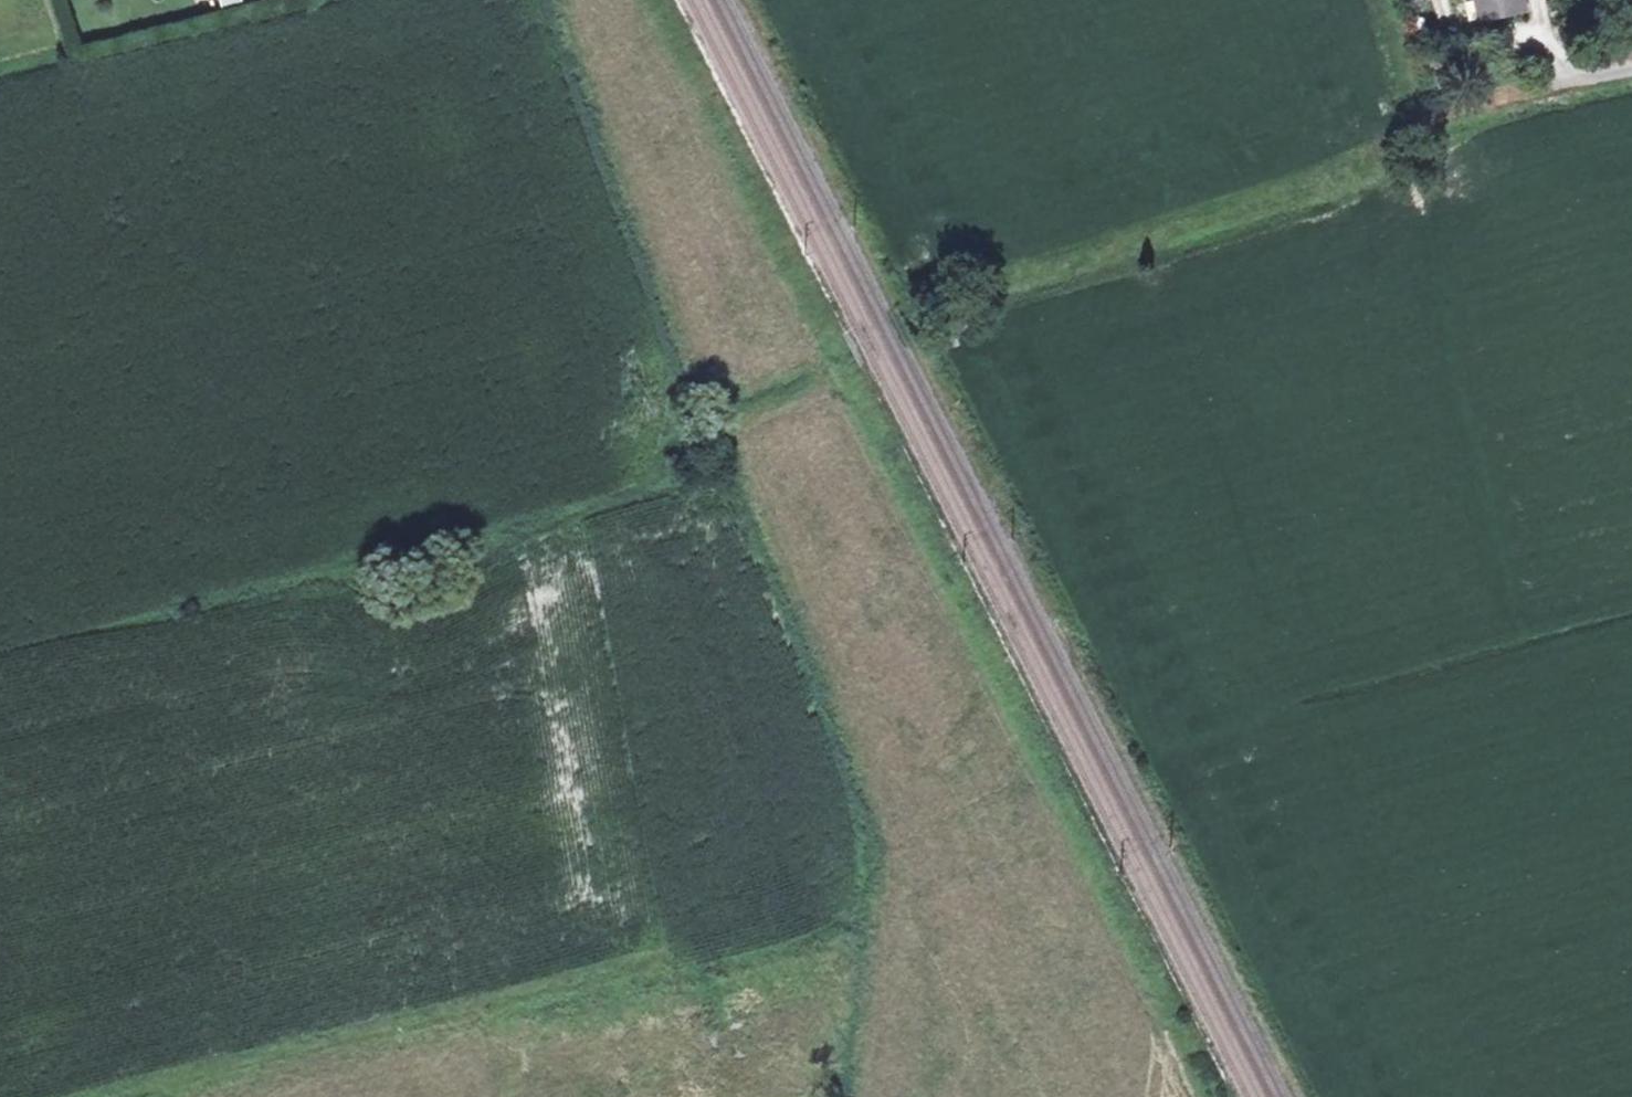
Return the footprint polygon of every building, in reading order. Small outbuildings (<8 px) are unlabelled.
[(1533,8),(1530,0),(1484,0),(1492,21),(1533,8)]
